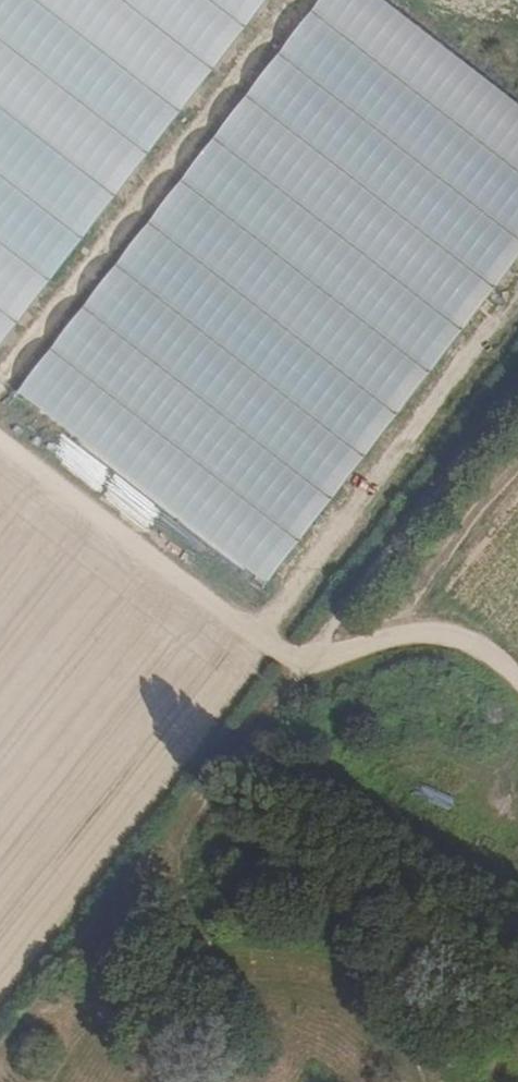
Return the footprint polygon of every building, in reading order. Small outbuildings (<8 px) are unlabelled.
[(4,370),(269,0),(0,0),(0,367),(4,370)] [(26,410),(286,592),(517,263),(517,96),(381,0),(315,0),(26,410)]
